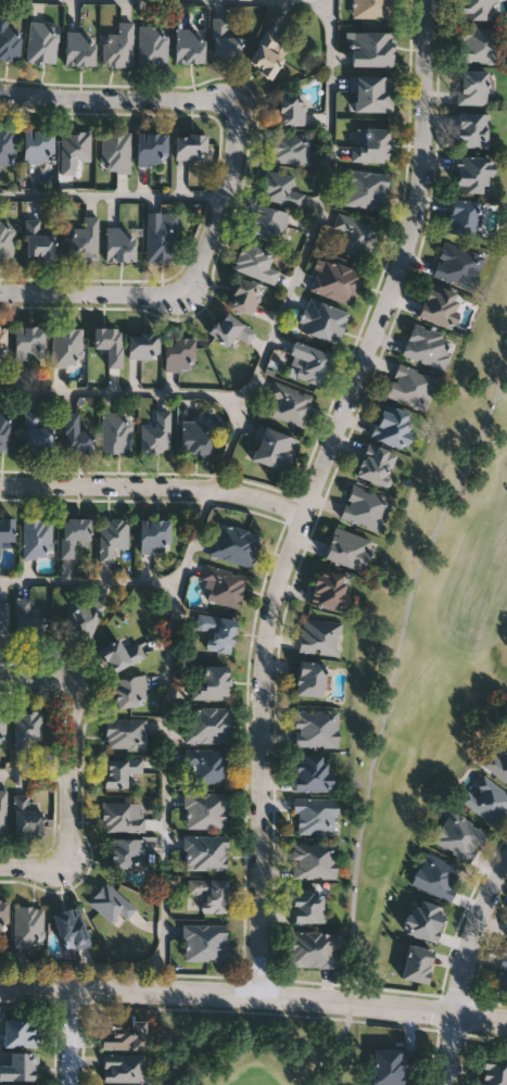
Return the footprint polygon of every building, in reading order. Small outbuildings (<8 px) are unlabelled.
[(351,16),(351,0),(394,0),(394,16),(351,16)] [(460,16),(460,0),(496,0),(496,16),(460,16)] [(20,60),(0,58),(0,13),(9,14),(8,26),(22,27),(20,60)] [(240,35),(240,56),(212,56),(212,16),(227,16),(227,35),(240,35)] [(26,61),(29,21),(59,23),(55,63),(26,61)] [(132,65),(103,65),(103,31),(117,31),(117,21),(132,21),(132,65)] [(138,65),(138,25),(167,25),(167,65),(138,65)] [(459,61),(460,25),(498,26),(497,62),(459,61)] [(204,27),(204,61),(175,61),(175,27),(204,27)] [(280,39),(276,43),(288,53),(268,77),(245,58),(269,30),(280,39)] [(392,64),(350,64),(350,30),(392,30),(392,64)] [(65,64),(65,31),(94,31),(94,64),(65,64)] [(457,102),(457,68),(487,68),(487,102),(457,102)] [(392,74),(392,111),(351,111),(351,74),(392,74)] [(279,93),(304,93),(304,125),(279,125),(279,93)] [(457,112),(487,112),(487,147),(457,147),(457,112)] [(16,167),(0,167),(0,126),(16,126),(16,167)] [(353,160),(353,127),(390,127),(390,160),(353,160)] [(24,162),(24,128),(53,128),(53,162),(24,162)] [(76,173),(61,173),(61,131),(90,131),(90,160),(76,160),(76,173)] [(129,171),(102,171),(102,131),(129,131),(129,171)] [(136,131),(166,131),(166,164),(136,164),(136,131)] [(206,133),(206,160),(175,160),(175,133),(206,133)] [(272,134),(312,135),(309,164),(270,162),(272,134)] [(455,191),(455,155),(490,155),(490,191),(455,191)] [(342,204),(345,168),(388,173),(384,209),(342,204)] [(292,190),(303,192),(301,205),(261,198),(266,169),(295,175),(292,190)] [(478,201),(473,236),(448,232),(452,198),(478,201)] [(251,230),(259,203),(289,213),(280,240),(251,230)] [(176,260),(147,260),(147,211),(176,212),(176,260)] [(380,227),(368,258),(329,244),(341,213),(380,227)] [(69,258),(69,226),(83,226),(83,215),(98,215),(98,258),(69,258)] [(13,257),(0,257),(0,217),(13,217),(13,257)] [(54,256),(26,256),(26,217),(40,217),(40,226),(54,226),(54,256)] [(136,261),(105,261),(105,226),(136,226),(136,261)] [(275,282),(233,267),(244,241),(274,252),(268,266),(279,270),(275,282)] [(432,277),(442,242),(484,254),(474,288),(432,277)] [(312,292),(319,260),(362,270),(354,302),(312,292)] [(263,286),(252,314),(229,306),(240,278),(263,286)] [(448,327),(417,314),(431,282),(462,295),(448,327)] [(334,343),(297,328),(309,297),(347,311),(334,343)] [(236,335),(228,345),(210,332),(226,310),(255,331),(246,343),(236,335)] [(443,367),(402,356),(411,324),(453,336),(443,367)] [(45,325),(45,357),(15,357),(15,325),(45,325)] [(121,365),(107,365),(107,346),(94,346),(94,326),(121,326),(121,365)] [(0,327),(0,363),(9,363),(9,327),(0,327)] [(52,365),(52,327),(83,327),(83,365),(52,365)] [(159,331),(159,357),(128,357),(128,331),(159,331)] [(165,369),(165,337),(194,337),(194,369),(165,369)] [(290,354),(294,340),(332,353),(320,384),(290,374),(296,356),(290,354)] [(385,394),(398,362),(438,377),(424,409),(385,394)] [(303,426),(272,416),(278,398),(269,395),(274,380),(313,393),(303,426)] [(371,436),(384,402),(416,415),(402,447),(371,436)] [(140,451),(141,422),(154,422),(154,409),(170,409),(169,452),(140,451)] [(13,450),(0,450),(0,411),(13,411),(13,450)] [(64,451),(64,411),(78,411),(78,431),(91,431),(91,451),(64,451)] [(102,412),(130,412),(130,451),(102,451),(102,412)] [(25,449),(25,413),(52,413),(52,449),(25,449)] [(210,453),(181,453),(181,419),(203,419),(203,430),(210,430),(210,453)] [(297,436),(289,470),(250,459),(259,425),(297,436)] [(397,452),(388,485),(356,477),(365,442),(397,452)] [(340,517),(352,483),(391,499),(379,531),(340,517)] [(14,545),(0,545),(0,517),(14,517),(14,545)] [(51,517),(51,557),(23,557),(23,517),(51,517)] [(62,557),(61,517),(89,517),(90,543),(76,543),(76,557),(62,557)] [(140,552),(140,518),(169,518),(169,552),(140,552)] [(127,547),(114,547),(114,560),(100,560),(100,519),(127,519),(127,547)] [(259,532),(252,566),(210,556),(217,522),(259,532)] [(373,540),(364,570),(325,558),(334,528),(373,540)] [(239,607),(200,598),(207,566),(245,575),(239,607)] [(310,603),(317,569),(351,576),(344,609),(310,603)] [(42,615),(43,638),(16,638),(16,596),(29,596),(30,615),(42,615)] [(64,633),(75,603),(88,607),(91,597),(103,602),(90,642),(64,633)] [(10,645),(10,603),(0,603),(0,645),(10,645)] [(194,628),(198,613),(237,618),(231,653),(205,648),(208,630),(194,628)] [(299,651),(304,615),(342,620),(338,656),(299,651)] [(113,673),(98,648),(118,636),(125,648),(137,642),(144,655),(113,673)] [(296,695),(296,663),(324,663),(324,695),(296,695)] [(192,697),(192,665),(228,665),(228,697),(192,697)] [(112,679),(143,674),(149,703),(116,708),(112,679)] [(185,742),(185,707),(228,707),(228,742),(185,742)] [(293,746),(293,709),(338,709),(338,746),(293,746)] [(43,710),(43,740),(33,740),(33,750),(14,750),(14,710),(43,710)] [(105,718),(145,718),(145,747),(105,747),(105,718)] [(498,756),(506,745),(506,783),(481,764),(491,750),(498,756)] [(229,748),(228,783),(194,782),(194,765),(185,764),(185,747),(229,748)] [(330,791),(293,791),(293,755),(330,755),(330,791)] [(141,772),(127,772),(127,786),(103,786),(103,758),(141,758),(141,772)] [(481,772),(506,793),(506,806),(492,824),(460,799),(481,772)] [(185,793),(227,793),(227,828),(185,828),(185,793)] [(13,795),(41,795),(41,832),(13,832),(13,795)] [(293,833),(293,797),(335,797),(335,833),(293,833)] [(132,800),(132,813),(144,813),(144,831),(102,831),(102,800),(132,800)] [(471,860),(433,843),(447,810),(486,828),(471,860)] [(186,868),(186,835),(227,835),(227,868),(186,868)] [(110,868),(110,837),(144,837),(144,868),(110,868)] [(335,843),(335,876),(292,876),(292,843),(335,843)] [(464,867),(451,899),(411,885),(424,851),(464,867)] [(228,879),(228,911),(198,911),(198,894),(187,894),(187,879),(228,879)] [(137,907),(127,918),(119,911),(111,921),(87,900),(105,880),(137,907)] [(293,887),(324,887),(324,922),(293,922),(293,887)] [(404,932),(413,897),(445,907),(436,941),(404,932)] [(0,902),(0,935),(9,935),(9,902),(0,902)] [(14,905),(43,905),(43,945),(14,945),(14,905)] [(53,912),(78,905),(89,944),(64,951),(53,912)] [(183,960),(183,923),(226,923),(226,960),(183,960)] [(340,931),(340,966),(291,966),(291,931),(340,931)] [(401,977),(408,943),(434,948),(428,983),(401,977)] [(502,951),(506,953),(506,989),(493,986),(502,951)] [(37,1047),(4,1047),(4,1019),(37,1019),(37,1047)] [(102,1050),(102,1023),(144,1023),(144,1050),(102,1050)] [(405,1050),(405,1084),(373,1084),(373,1050),(405,1050)] [(36,1082),(0,1082),(0,1065),(10,1065),(10,1054),(36,1054),(36,1082)] [(143,1083),(103,1083),(102,1055),(143,1055),(143,1083)] [(482,1058),(506,1059),(506,1084),(481,1084),(482,1058)]
